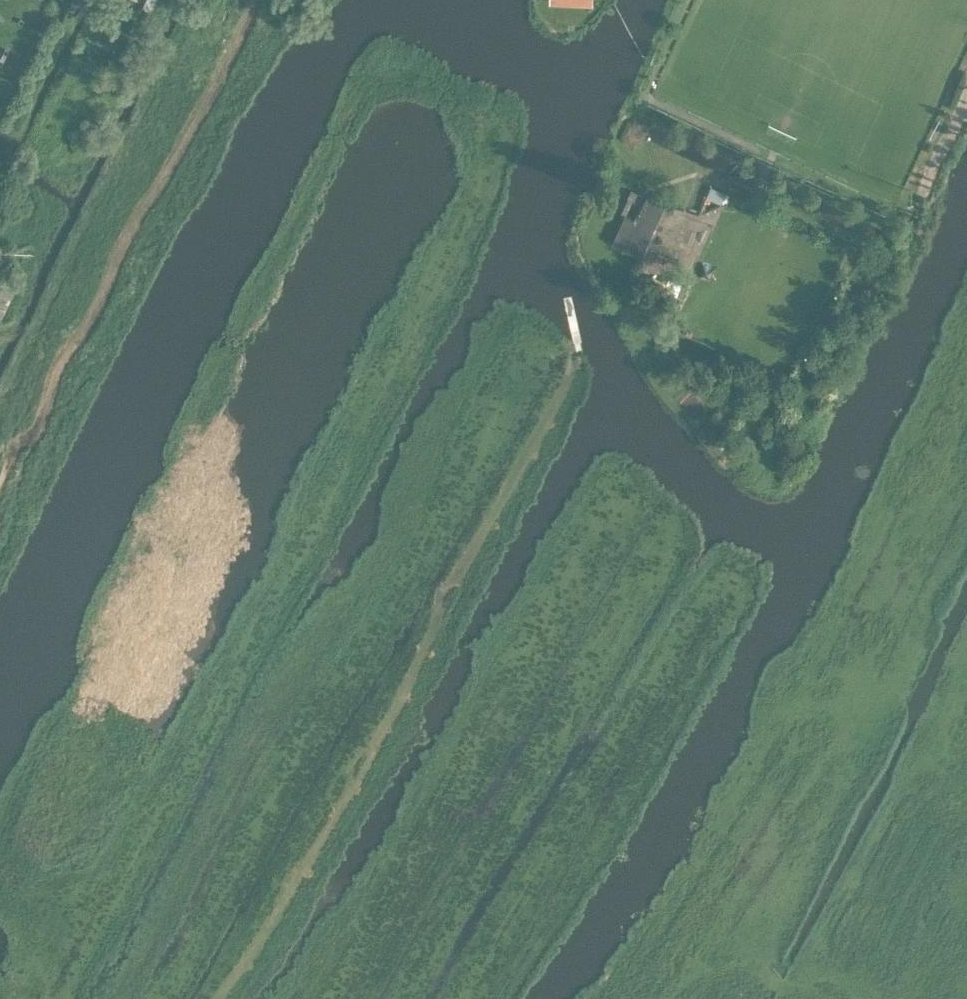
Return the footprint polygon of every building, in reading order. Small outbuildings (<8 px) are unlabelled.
[(625,213),(613,242),(642,254),(665,201),(647,193),(636,218),(625,213)] [(4,318),(15,284),(0,279),(0,317),(4,318)]
